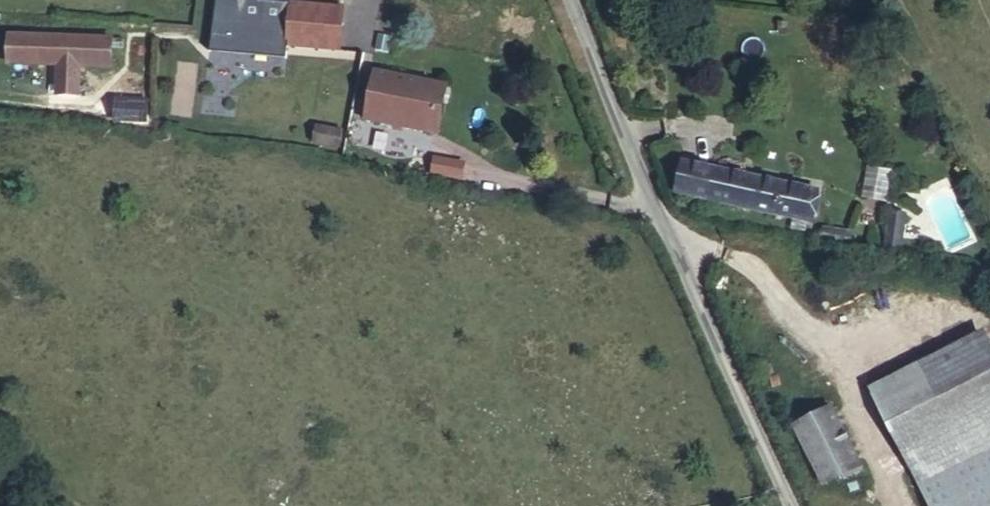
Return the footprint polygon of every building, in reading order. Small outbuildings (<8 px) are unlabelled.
[(75,70),(92,72),(96,0),(77,0),(75,70)] [(290,3),(287,51),(344,54),(347,7),(290,3)] [(403,96),(380,92),(377,114),(450,126),(457,84),(433,82),(432,92),(405,88),(403,96)] [(709,192),(714,162),(684,156),(678,187),(709,192)] [(893,162),(874,158),(868,188),(888,191),(893,162)] [(820,182),(714,162),(709,192),(814,213),(820,182)] [(908,205),(893,203),(887,234),(902,237),(908,205)] [(857,224),(830,219),(828,230),(854,235),(857,224)] [(989,426),(989,334),(883,379),(917,456),(989,426)] [(867,462),(842,407),(811,419),(835,475),(867,462)] [(917,456),(939,505),(989,505),(989,426),(917,456)]
